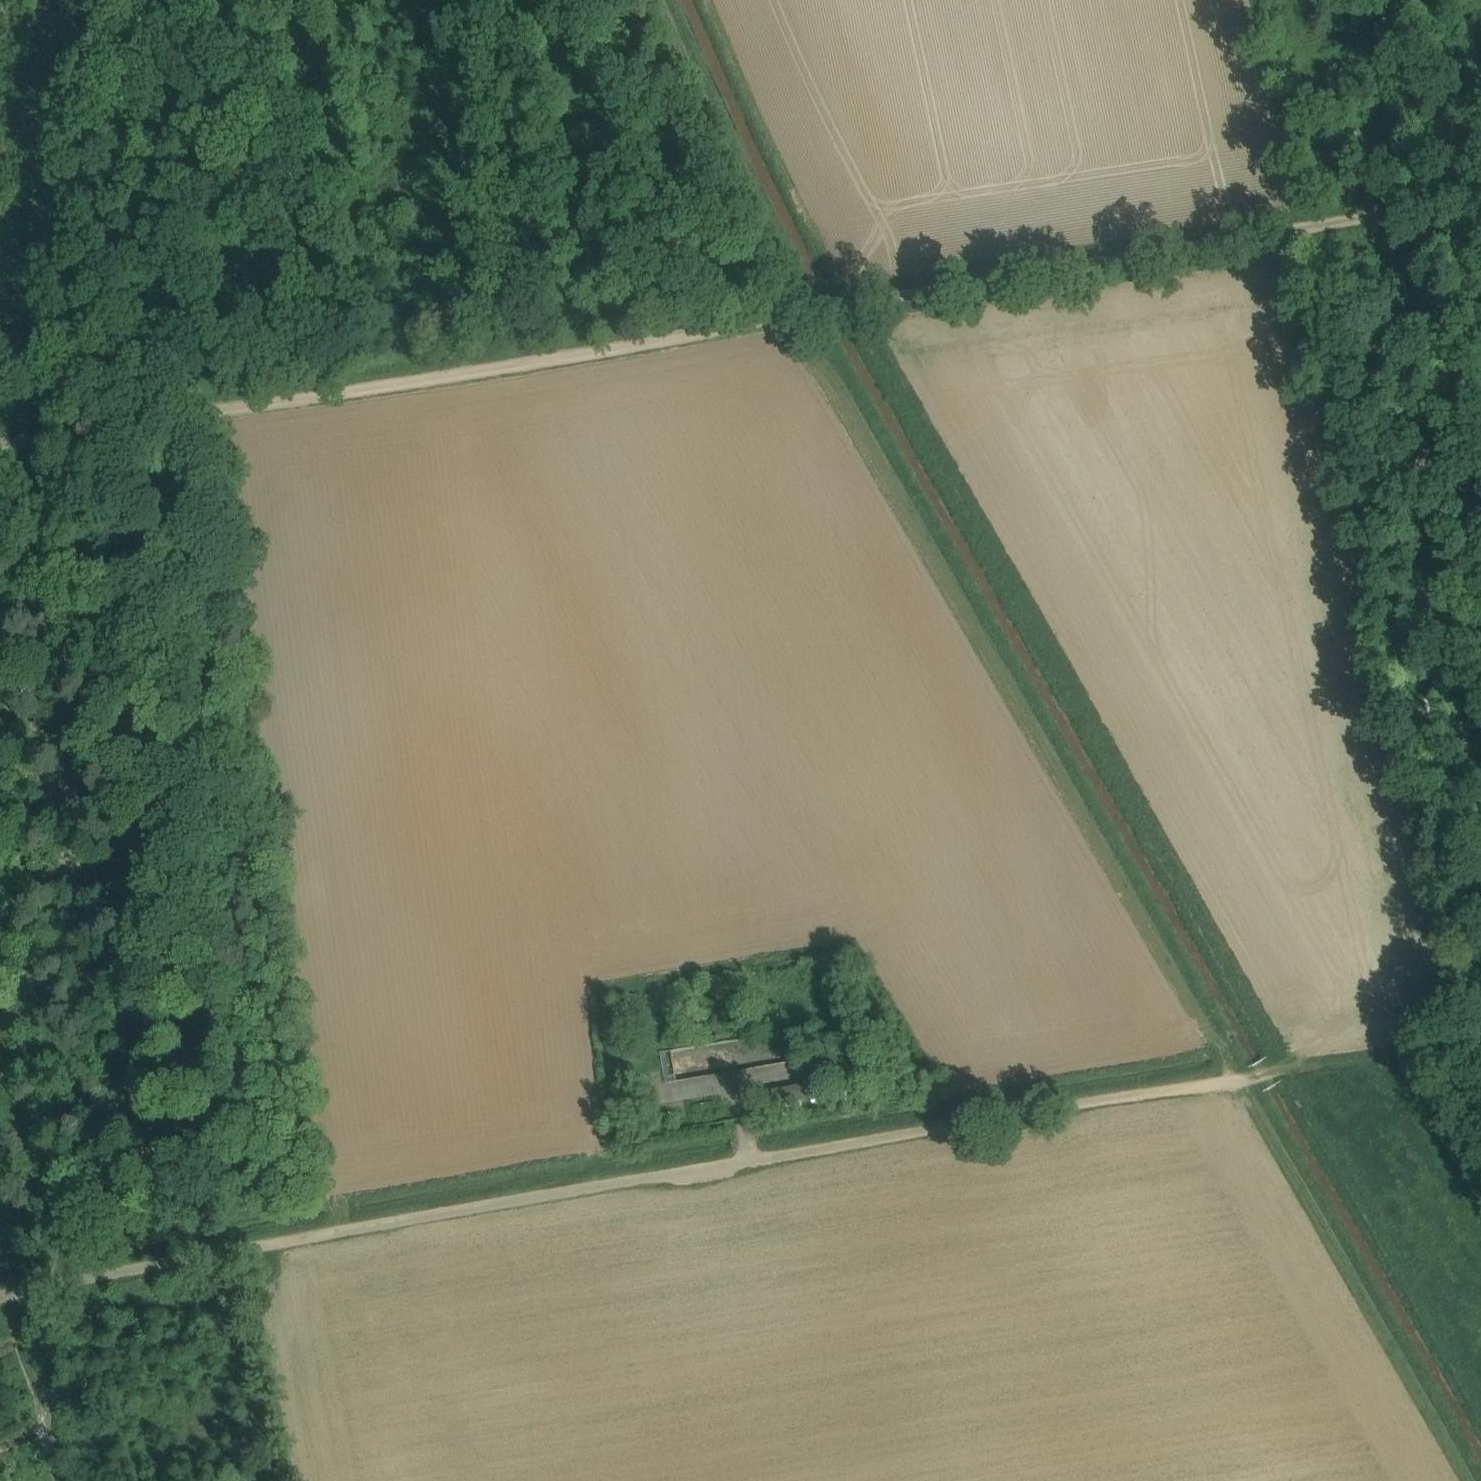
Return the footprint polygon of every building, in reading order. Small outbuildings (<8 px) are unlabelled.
[(768,1092),(770,1103),(789,1099),(787,1088),(768,1092)]
